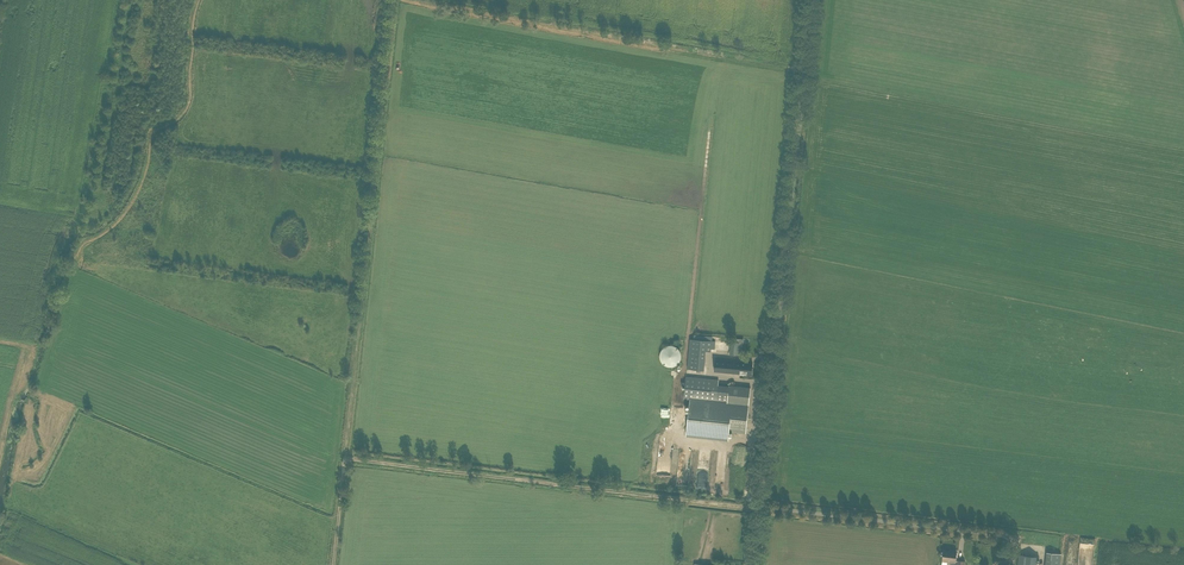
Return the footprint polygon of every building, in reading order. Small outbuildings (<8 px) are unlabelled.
[(715,341),(690,339),(688,369),(704,371),(706,351),(711,352),(712,349),(715,349),(715,341)] [(738,355),(739,339),(734,339),(734,342),(731,342),(730,354),(738,355)] [(663,347),(663,366),(680,366),(680,346),(663,347)] [(715,359),(714,371),(740,374),(752,375),(753,363),(741,362),(741,361),(735,361),(719,359),(715,359)] [(682,382),(682,386),(685,386),(684,398),(690,399),(686,435),(728,440),(729,430),(746,432),(751,388),(730,386),(728,402),(716,401),(718,385),(719,380),(686,376),(685,383),(682,382)] [(1081,537),(1079,564),(1093,564),(1095,538),(1081,537)] [(951,551),(943,550),(942,561),(955,562),(957,551),(951,550),(951,551)] [(1046,564),(1061,564),(1062,553),(1047,552),(1046,564)] [(1036,557),(1019,555),(1018,564),(1035,564),(1036,557)]
